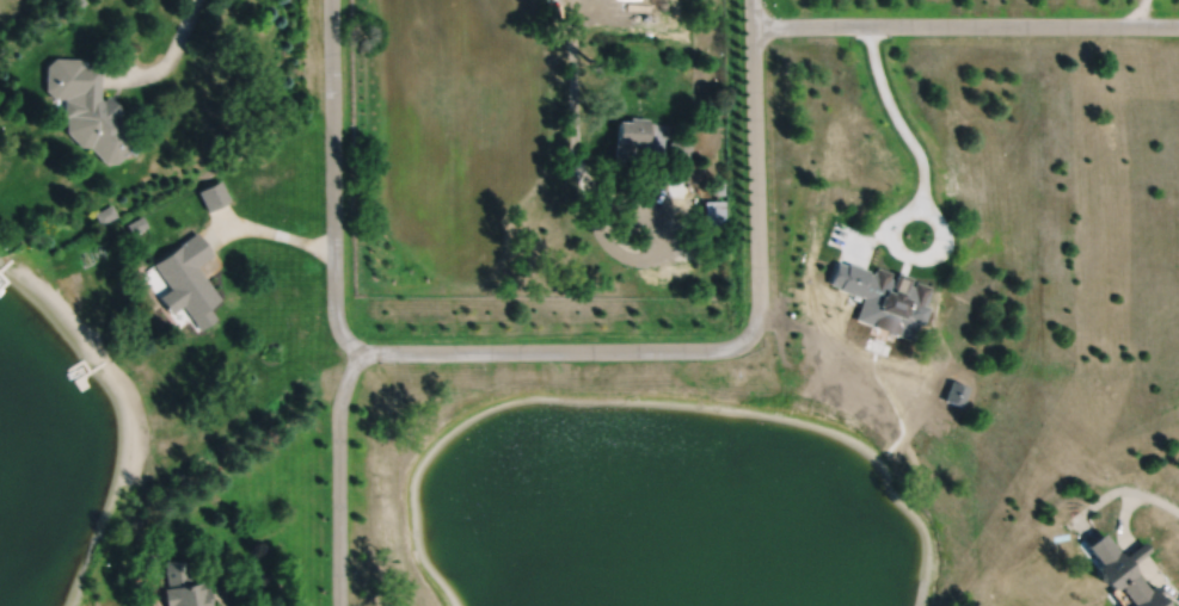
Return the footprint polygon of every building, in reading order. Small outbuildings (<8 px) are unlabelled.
[(81,57),(53,56),(44,64),(44,88),(51,97),(63,97),(62,115),(65,115),(65,130),(79,146),(88,146),(103,161),(115,162),(128,150),(131,154),(139,146),(135,142),(139,140),(127,126),(116,115),(122,110),(106,94),(102,99),(98,97),(99,64),(81,64),(81,57)] [(619,119),(615,155),(633,156),(634,142),(646,143),(647,137),(652,138),(655,122),(649,120),(649,118),(630,116),(630,120),(619,119)] [(670,141),(668,171),(690,172),(693,142),(670,141)] [(197,190),(208,210),(229,199),(220,179),(197,190)] [(724,193),(725,181),(712,181),(712,193),(724,193)] [(704,200),(705,223),(725,223),(725,199),(704,200)] [(93,212),(99,223),(117,214),(111,203),(93,212)] [(125,223),(130,233),(147,224),(141,215),(125,223)] [(196,231),(152,262),(191,317),(195,315),(203,326),(215,316),(209,307),(220,298),(196,265),(211,253),(196,231)] [(871,271),(854,319),(872,326),(870,332),(891,339),(894,333),(911,339),(928,292),(871,271)] [(1085,540),(1088,545),(1086,548),(1100,565),(1097,569),(1100,580),(1107,580),(1114,585),(1114,588),(1110,592),(1121,605),(1131,605),(1136,602),(1131,596),(1144,586),(1128,567),(1140,558),(1150,551),(1143,542),(1134,549),(1120,558),(1103,533),(1100,536),(1097,531),(1085,540)] [(141,549),(141,557),(145,564),(155,563),(158,555),(153,548),(141,549)] [(162,568),(166,585),(162,586),(166,605),(207,605),(211,604),(208,585),(201,586),(199,577),(189,579),(186,569),(185,569),(186,559),(164,557),(162,568)]
